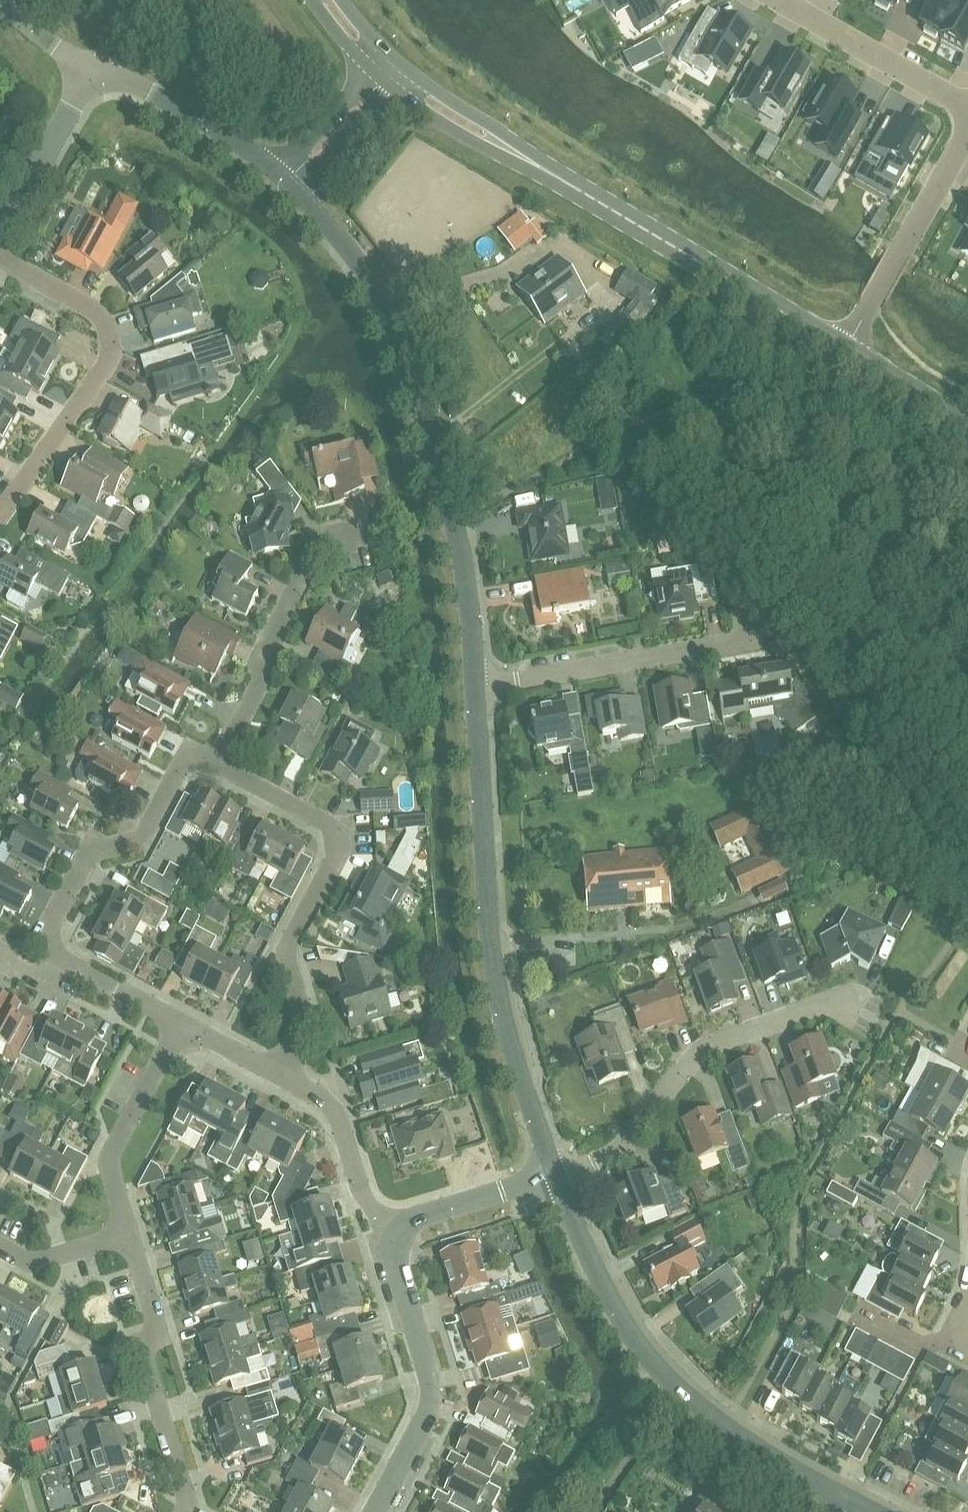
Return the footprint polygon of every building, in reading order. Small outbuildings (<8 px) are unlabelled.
[(629,12),(634,9),(646,30),(641,33),(642,34),(664,22),(662,18),(691,2),(689,0),(623,0),(629,12)] [(875,5),(888,12),(890,7),(895,10),(901,0),(878,0),(875,5)] [(921,24),(926,27),(923,32),(936,39),(939,34),(942,36),(963,0),(935,0),(921,24)] [(941,38),(964,51),(967,44),(967,0),(963,0),(942,36),(941,38)] [(700,23),(685,50),(728,74),(750,35),(721,19),(714,32),(700,23)] [(756,73),(740,101),(761,113),(767,102),(784,113),(809,69),(798,63),(801,59),(789,52),(787,56),(783,54),(769,80),(756,73)] [(813,97),(804,114),(809,118),(806,122),(824,132),(816,147),(837,158),(854,128),(859,120),(860,118),(858,117),(848,111),(856,96),(830,81),(819,100),(813,97)] [(887,119),(868,152),(884,162),(876,176),(898,188),(927,136),(905,124),(903,128),(887,119)] [(103,269),(122,233),(136,206),(120,197),(108,220),(94,213),(92,214),(91,216),(89,215),(74,243),(67,239),(58,256),(80,267),(84,259),(103,269)] [(879,211),(869,228),(880,234),(889,217),(879,211)] [(530,223),(522,212),(513,219),(521,230),(530,223)] [(548,237),(536,221),(526,228),(538,245),(548,237)] [(165,251),(152,235),(134,250),(141,260),(120,278),(136,298),(167,272),(156,259),(165,251)] [(531,306),(572,276),(558,258),(518,289),(531,306)] [(659,302),(651,297),(657,288),(628,270),(616,291),(634,302),(652,313),(659,302)] [(187,279),(182,274),(151,300),(152,305),(135,310),(139,324),(148,321),(154,343),(196,330),(185,295),(184,295),(177,287),(187,279)] [(585,293),(572,276),(531,306),(545,324),(585,293)] [(617,355),(641,323),(648,313),(634,302),(627,313),(625,311),(601,343),(617,355)] [(16,356),(49,374),(60,354),(36,341),(42,330),(60,339),(60,338),(42,329),(41,330),(21,319),(11,338),(22,344),(16,356)] [(166,364),(150,369),(159,397),(199,384),(195,372),(208,368),(223,364),(234,360),(227,336),(216,339),(199,344),(188,347),(187,343),(162,351),(166,364)] [(596,353),(588,362),(603,375),(611,367),(596,353)] [(16,356),(10,366),(0,361),(0,387),(9,391),(15,381),(39,394),(49,374),(16,356)] [(160,438),(171,418),(147,405),(141,416),(117,403),(100,435),(125,449),(137,425),(160,438)] [(7,433),(18,413),(0,404),(0,429),(7,433)] [(329,441),(302,447),(306,466),(314,464),(317,479),(336,474),(339,488),(334,489),(337,503),(343,502),(343,498),(365,493),(354,446),(331,451),(329,441)] [(78,508),(97,518),(126,534),(134,519),(116,509),(114,513),(96,503),(106,486),(116,492),(127,471),(92,452),(87,462),(78,458),(63,486),(84,497),(78,508)] [(254,469),(257,473),(256,473),(270,491),(256,518),(258,528),(249,530),(255,554),(288,545),(286,535),(293,522),(287,503),(284,504),(283,499),(280,496),(290,487),(270,462),(268,458),(254,469)] [(97,518),(78,508),(72,505),(65,519),(60,520),(41,510),(27,535),(58,552),(83,545),(97,518)] [(552,551),(567,549),(560,506),(517,514),(520,529),(528,527),(530,539),(528,539),(532,562),(553,558),(552,551)] [(48,591),(59,597),(70,576),(60,571),(21,550),(13,565),(6,561),(0,572),(0,584),(11,590),(6,598),(8,602),(21,609),(25,608),(28,601),(27,597),(34,583),(48,591)] [(668,581),(655,584),(655,587),(648,597),(658,604),(661,619),(678,625),(680,620),(694,618),(694,614),(696,613),(693,597),(716,593),(709,553),(708,552),(693,555),(695,567),(667,572),(668,581)] [(246,617),(258,594),(259,594),(243,585),(253,566),(230,554),(217,578),(222,581),(212,599),(246,617)] [(629,561),(606,565),(609,577),(620,575),(622,585),(633,583),(629,561)] [(537,594),(530,595),(536,627),(557,624),(556,617),(559,616),(559,614),(590,609),(583,571),(535,580),(537,594)] [(346,605),(341,614),(326,607),(307,642),(320,649),(311,666),(340,681),(349,664),(341,660),(348,646),(349,647),(358,629),(351,625),(358,611),(346,605)] [(227,652),(235,637),(197,616),(186,636),(193,639),(184,655),(193,660),(195,665),(215,676),(227,652)] [(15,626),(0,618),(0,650),(2,651),(15,626)] [(21,641),(42,652),(49,638),(28,628),(21,641)] [(125,688),(136,694),(135,694),(173,715),(180,702),(175,699),(185,681),(142,658),(125,688)] [(723,717),(731,716),(749,713),(748,704),(772,700),(773,709),(776,716),(779,719),(785,723),(794,735),(821,715),(794,676),(789,677),(787,666),(737,674),(739,684),(717,688),(724,731),(726,731),(723,717)] [(680,732),(712,727),(707,700),(694,702),(690,699),(688,683),(655,689),(662,728),(676,726),(677,730),(680,732)] [(1,686),(0,689),(0,701),(16,710),(23,697),(1,686)] [(621,740),(644,736),(637,700),(624,702),(623,694),(588,700),(592,718),(599,717),(602,734),(619,730),(621,740)] [(315,732),(325,714),(293,697),(281,720),(287,724),(276,743),(308,760),(321,736),(315,732)] [(150,759),(157,746),(167,727),(161,724),(129,707),(116,700),(109,714),(121,721),(112,738),(150,759)] [(536,740),(537,748),(555,745),(567,749),(570,749),(571,756),(568,756),(572,774),(574,774),(578,796),(594,793),(585,746),(580,716),(567,718),(566,711),(565,704),(557,706),(550,707),(546,702),(537,710),(531,711),(532,721),(531,721),(532,725),(533,726),(528,732),(536,740)] [(350,719),(344,731),(322,772),(345,784),(350,773),(361,779),(370,761),(372,762),(379,750),(369,745),(376,733),(350,719)] [(87,784),(88,782),(126,802),(133,790),(128,787),(138,768),(87,741),(79,756),(84,758),(76,773),(76,777),(77,781),(84,785),(87,784)] [(67,829),(78,807),(54,794),(60,783),(39,772),(29,791),(39,796),(31,810),(67,829)] [(362,812),(394,810),(393,793),(380,793),(380,798),(361,799),(362,812)] [(204,836),(221,805),(202,794),(197,803),(193,804),(183,798),(165,832),(179,839),(187,826),(204,836)] [(240,815),(221,805),(204,836),(222,845),(215,858),(229,866),(240,845),(247,832),(237,827),(235,823),(240,815)] [(8,827),(19,832),(13,843),(17,845),(11,856),(43,873),(55,850),(33,838),(38,828),(14,815),(8,827)] [(240,845),(229,866),(228,867),(249,878),(258,863),(269,868),(284,839),(263,827),(251,851),(240,845)] [(397,863),(407,843),(395,837),(385,857),(397,863)] [(759,861),(733,873),(743,893),(788,871),(772,838),(753,848),(759,861)] [(306,850),(284,839),(269,868),(279,874),(270,890),(292,901),(303,879),(293,873),(306,850)] [(614,850),(615,856),(584,858),(589,912),(670,904),(665,851),(625,855),(624,849),(614,850)] [(1,916),(5,909),(20,917),(32,894),(14,885),(19,874),(0,864),(0,916),(1,916)] [(382,951),(393,930),(386,926),(408,884),(378,867),(368,886),(359,881),(340,916),(363,928),(358,938),(382,951)] [(150,873),(143,885),(155,892),(161,879),(150,873)] [(170,900),(177,887),(165,881),(158,894),(170,900)] [(105,918),(135,934),(140,924),(156,932),(168,910),(146,898),(140,910),(117,897),(105,918)] [(914,907),(899,900),(887,924),(901,931),(914,907)] [(850,960),(849,956),(852,955),(856,957),(858,964),(867,968),(885,929),(847,912),(843,922),(845,928),(839,931),(821,937),(832,967),(850,960)] [(135,934),(105,918),(94,939),(117,952),(111,964),(133,975),(145,953),(129,945),(135,934)] [(203,990),(219,961),(208,955),(217,939),(196,928),(184,950),(194,955),(182,979),(203,990)] [(787,984),(806,977),(795,945),(784,949),(778,935),(754,943),(758,954),(755,955),(766,984),(785,977),(787,984)] [(731,983),(743,978),(730,940),(703,950),(710,969),(696,974),(709,1010),(719,1007),(720,1008),(737,1001),(731,983)] [(377,979),(371,961),(370,961),(368,956),(341,952),(339,964),(345,965),(346,969),(345,969),(349,984),(353,983),(355,990),(342,994),(341,990),(340,991),(351,1028),(371,1022),(369,1016),(389,1010),(380,978),(377,979)] [(219,961),(203,990),(224,1001),(237,978),(247,984),(259,962),(248,956),(245,962),(235,957),(229,966),(219,961)] [(670,1026),(684,1021),(670,982),(642,992),(644,998),(630,1003),(641,1032),(664,1023),(667,1026),(670,1026)] [(9,1000),(0,995),(0,1017),(9,1000)] [(9,1000),(0,1017),(0,1044),(9,1048),(4,1058),(15,1065),(24,1049),(23,1049),(37,1022),(19,1012),(22,1006),(9,1000)] [(621,1057),(637,1051),(621,1009),(593,1019),(598,1034),(579,1041),(589,1070),(594,1069),(599,1084),(627,1074),(621,1057)] [(58,1060),(77,1027),(57,1016),(44,1040),(32,1034),(20,1056),(41,1067),(48,1055),(58,1060)] [(97,1038),(77,1027),(58,1060),(69,1066),(63,1078),(84,1089),(96,1068),(84,1061),(97,1038)] [(822,1084),(822,1082),(835,1077),(821,1039),(791,1050),(797,1067),(799,1066),(802,1074),(786,1080),(796,1107),(817,1099),(826,1096),(822,1084)] [(381,1111),(421,1099),(423,1107),(454,1098),(449,1081),(419,1091),(416,1082),(421,1081),(415,1062),(424,1059),(419,1042),(401,1048),(361,1060),(366,1076),(373,1074),(379,1093),(376,1094),(381,1111)] [(956,1113),(967,1091),(967,1090),(955,1083),(961,1071),(930,1054),(924,1066),(936,1073),(924,1096),(956,1113)] [(770,1123),(790,1116),(779,1086),(768,1090),(758,1062),(728,1073),(743,1113),(763,1105),(770,1123)] [(27,1084),(12,1075),(3,1089),(18,1098),(27,1084)] [(209,1128),(226,1095),(207,1085),(194,1109),(183,1103),(168,1133),(179,1139),(184,1128),(203,1139),(209,1128)] [(246,1105),(226,1095),(209,1128),(220,1134),(214,1145),(222,1149),(220,1152),(231,1158),(243,1136),(233,1130),(246,1105)] [(956,1113),(924,1096),(912,1117),(900,1110),(893,1123),(903,1129),(918,1137),(925,1125),(944,1135),(956,1113)] [(733,1174),(737,1172),(741,1181),(754,1176),(750,1167),(737,1131),(722,1137),(713,1111),(683,1122),(698,1162),(725,1151),(733,1174)] [(439,1160),(455,1156),(442,1115),(399,1128),(404,1142),(397,1145),(403,1165),(426,1158),(425,1155),(436,1151),(439,1160)] [(243,1136),(231,1158),(242,1164),(250,1150),(269,1160),(286,1127),(267,1117),(254,1141),(243,1136)] [(17,1139),(13,1147),(22,1152),(10,1175),(32,1187),(49,1155),(37,1148),(44,1136),(24,1125),(17,1139)] [(306,1138),(286,1127),(269,1160),(288,1171),(278,1188),(289,1194),(303,1168),(293,1162),(306,1138)] [(924,1141),(918,1137),(903,1129),(896,1142),(903,1146),(897,1158),(901,1159),(894,1171),(925,1187),(927,1184),(931,1186),(941,1167),(917,1153),(924,1141)] [(5,1161),(13,1147),(17,1139),(0,1130),(0,1158),(5,1161)] [(49,1155),(32,1187),(54,1198),(66,1176),(76,1181),(88,1159),(68,1149),(61,1161),(49,1155)] [(845,1184),(842,1188),(858,1197),(885,1211),(891,1199),(912,1210),(914,1207),(918,1209),(926,1193),(923,1191),(925,1187),(894,1171),(889,1182),(885,1180),(884,1183),(875,1178),(871,1186),(860,1181),(855,1189),(845,1184)] [(163,1221),(200,1209),(192,1185),(199,1183),(196,1172),(171,1180),(174,1190),(158,1195),(162,1210),(160,1211),(163,1221)] [(669,1219),(687,1212),(672,1175),(656,1181),(653,1174),(628,1183),(629,1188),(615,1193),(626,1221),(636,1218),(636,1220),(641,1218),(640,1216),(664,1207),(669,1219)] [(858,1197),(842,1188),(833,1183),(827,1194),(853,1207),(858,1197)] [(758,1189),(744,1194),(751,1212),(764,1206),(758,1189)] [(299,1232),(335,1222),(329,1201),(302,1209),(298,1195),(274,1203),(280,1224),(295,1220),(299,1232)] [(200,1209),(163,1221),(166,1231),(168,1230),(173,1245),(188,1240),(191,1251),(195,1250),(220,1242),(226,1240),(220,1220),(204,1225),(200,1209)] [(705,1241),(694,1220),(670,1233),(676,1246),(645,1263),(659,1291),(670,1285),(672,1289),(690,1279),(689,1275),(699,1270),(689,1250),(705,1241)] [(930,1274),(930,1273),(940,1254),(918,1242),(924,1232),(902,1220),(896,1232),(907,1238),(897,1258),(901,1260),(930,1274)] [(335,1222),(299,1232),(303,1245),(292,1248),(295,1256),(290,1257),(295,1271),(319,1264),(315,1251),(342,1243),(335,1222)] [(448,1277),(482,1266),(476,1245),(472,1246),(469,1235),(441,1243),(444,1254),(441,1255),(448,1277)] [(220,1242),(195,1250),(198,1260),(179,1266),(184,1281),(181,1281),(184,1292),(221,1280),(214,1256),(223,1253),(220,1242)] [(753,1261),(747,1253),(733,1263),(739,1270),(753,1261)] [(901,1260),(891,1279),(894,1281),(894,1280),(923,1296),(923,1295),(934,1275),(930,1273),(930,1274),(901,1260)] [(319,1264),(295,1271),(301,1293),(316,1289),(320,1301),(356,1291),(350,1270),(323,1278),(319,1264)] [(742,1313),(730,1297),(743,1287),(727,1265),(702,1283),(710,1296),(689,1311),(701,1327),(702,1327),(709,1336),(742,1313)] [(489,1288),(482,1266),(448,1277),(454,1298),(458,1297),(461,1308),(502,1296),(499,1285),(489,1288)] [(891,1279),(881,1273),(865,1303),(899,1321),(904,1311),(915,1318),(927,1297),(923,1295),(923,1296),(894,1280),(894,1281),(891,1279)] [(221,1280),(184,1292),(187,1302),(190,1301),(194,1316),(213,1310),(216,1320),(245,1312),(242,1301),(229,1305),(225,1292),(238,1287),(235,1276),(221,1280)] [(537,1285),(530,1287),(506,1294),(510,1307),(534,1299),(541,1297),(537,1285)] [(827,1285),(821,1296),(843,1308),(849,1297),(827,1285)] [(6,1328),(20,1300),(1,1290),(0,1291),(0,1325),(6,1328)] [(356,1291),(320,1301),(324,1314),(309,1318),(316,1340),(340,1333),(335,1320),(362,1312),(356,1291)] [(821,1296),(815,1308),(836,1319),(843,1308),(821,1296)] [(40,1311),(20,1300),(6,1328),(15,1333),(8,1345),(19,1350),(11,1364),(22,1370),(37,1341),(27,1335),(40,1311)] [(467,1342),(516,1327),(513,1318),(501,1321),(497,1306),(462,1316),(467,1331),(464,1331),(467,1342)] [(245,1312),(216,1320),(220,1331),(200,1337),(205,1351),(202,1352),(205,1363),(259,1346),(256,1336),(240,1341),(235,1327),(251,1322),(248,1311),(245,1312)] [(563,1318),(541,1324),(545,1339),(567,1333),(563,1318)] [(58,1348),(69,1327),(62,1323),(51,1344),(58,1348)] [(519,1337),(516,1327),(467,1342),(471,1353),(473,1352),(477,1366),(512,1356),(507,1340),(519,1337)] [(857,1358),(868,1336),(856,1330),(845,1351),(857,1358)] [(344,1347),(340,1333),(316,1340),(322,1362),(337,1358),(341,1370),(377,1360),(370,1338),(344,1347)] [(868,1336),(857,1358),(861,1360),(869,1364),(880,1343),(868,1336)] [(880,1343),(869,1364),(873,1367),(881,1371),(892,1349),(880,1343)] [(259,1346),(205,1363),(209,1373),(211,1372),(215,1387),(235,1381),(238,1391),(246,1389),(271,1381),(267,1370),(250,1375),(246,1362),(262,1357),(259,1346)] [(892,1349),(881,1371),(892,1377),(903,1355),(892,1349)] [(816,1376),(817,1377),(820,1373),(799,1362),(802,1357),(791,1351),(780,1372),(791,1378),(782,1394),(801,1404),(802,1405),(816,1376)] [(950,1365),(929,1354),(923,1364),(944,1376),(950,1365)] [(903,1355),(892,1377),(904,1383),(916,1362),(903,1355)] [(377,1360),(341,1370),(345,1383),(330,1387),(336,1409),(360,1402),(356,1389),(383,1381),(377,1360)] [(869,1364),(861,1360),(860,1364),(862,1366),(864,1370),(859,1380),(864,1383),(873,1367),(869,1364)] [(67,1394),(101,1385),(94,1364),(66,1372),(63,1361),(36,1369),(39,1381),(49,1378),(56,1399),(67,1396),(67,1394)] [(802,1405),(801,1404),(799,1408),(819,1419),(835,1390),(836,1391),(837,1388),(817,1377),(816,1376),(802,1405)] [(877,1380),(872,1399),(887,1404),(892,1384),(877,1380)] [(274,1392),(271,1381),(246,1389),(249,1400),(274,1392)] [(957,1382),(947,1402),(950,1404),(950,1403),(967,1413),(967,1388),(957,1382)] [(67,1394),(67,1396),(73,1416),(48,1423),(52,1435),(59,1433),(82,1426),(79,1415),(107,1406),(101,1385),(67,1394)] [(819,1419),(817,1422),(836,1433),(837,1433),(852,1404),(853,1405),(855,1401),(836,1391),(835,1390),(819,1419)] [(524,1433),(533,1416),(489,1392),(477,1414),(486,1418),(480,1429),(507,1444),(516,1428),(524,1433)] [(252,1426),(265,1422),(262,1412),(249,1416),(245,1401),(210,1411),(215,1426),(212,1426),(215,1437),(252,1426)] [(950,1404),(939,1424),(943,1426),(943,1425),(967,1438),(967,1413),(950,1403),(950,1404)] [(837,1433),(836,1433),(834,1436),(855,1447),(859,1440),(871,1446),(883,1422),(871,1417),(872,1415),(853,1405),(852,1404),(837,1433)] [(322,1448),(355,1465),(365,1446),(341,1433),(346,1422),(324,1410),(318,1421),(332,1428),(322,1448)] [(101,1420),(82,1426),(59,1433),(66,1454),(71,1452),(72,1453),(73,1452),(77,1464),(82,1462),(120,1450),(121,1451),(126,1449),(120,1427),(105,1432),(101,1420)] [(943,1426),(933,1445),(936,1447),(964,1462),(964,1461),(967,1454),(967,1438),(943,1425),(943,1426)] [(252,1426),(215,1437),(218,1447),(221,1446),(225,1461),(244,1455),(248,1466),(272,1458),(269,1447),(260,1450),(252,1426)] [(507,1470),(516,1453),(469,1428),(458,1450),(469,1455),(463,1467),(490,1481),(499,1465),(507,1470)] [(936,1447),(926,1466),(921,1464),(915,1475),(936,1486),(941,1475),(958,1484),(967,1464),(967,1463),(964,1461),(964,1462),(936,1447)] [(355,1465),(322,1448),(311,1467),(298,1459),(292,1470),(314,1482),(320,1472),(344,1485),(355,1465)] [(82,1462),(86,1477),(70,1482),(78,1509),(120,1496),(113,1475),(127,1471),(126,1467),(129,1466),(131,1463),(128,1454),(125,1452),(121,1453),(121,1451),(120,1450),(82,1462)] [(17,1474),(0,1465),(0,1505),(17,1474)] [(501,1492),(457,1468),(446,1489),(455,1494),(449,1505),(462,1511),(480,1511),(485,1504),(493,1508),(501,1492)] [(292,1470),(286,1481),(300,1488),(289,1508),(298,1511),(330,1511),(333,1506),(308,1493),(314,1482),(292,1470)] [(438,1504),(434,1511),(453,1511),(438,1504)]
